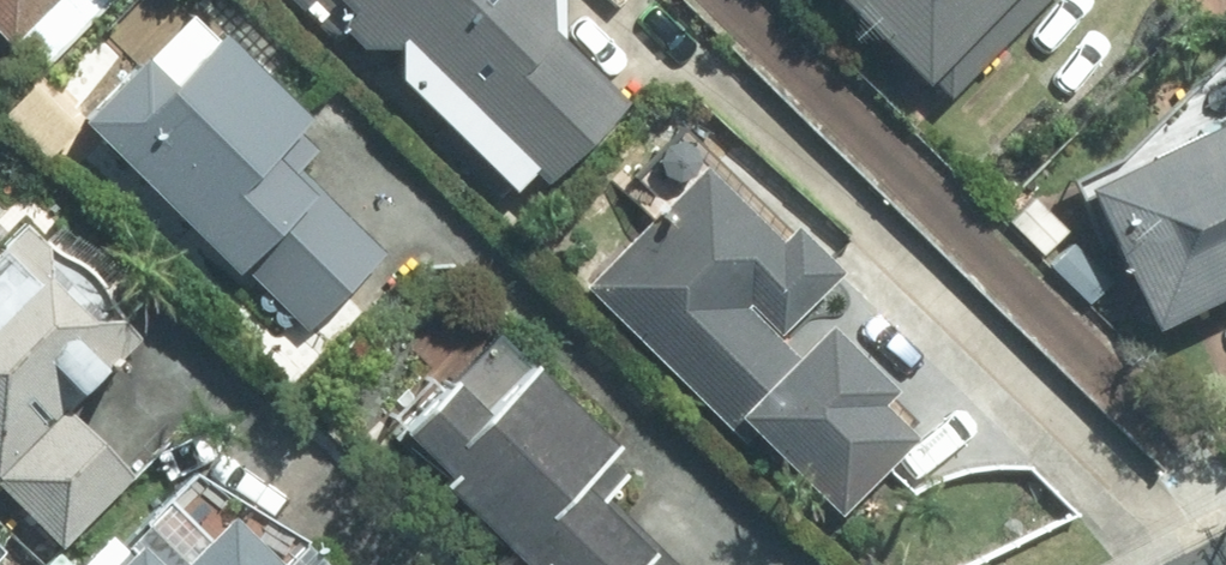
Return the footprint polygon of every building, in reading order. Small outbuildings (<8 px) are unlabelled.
[(8,41),(51,0),(0,0),(0,33),(8,41)] [(43,119),(304,361),(433,234),(369,168),(393,146),(240,0),(169,0),(43,119)] [(525,211),(639,100),(553,42),(551,0),(299,0),(525,211)] [(884,53),(939,0),(833,0),(884,53)] [(1046,133),(1109,271),(1225,218),(1225,53),(1046,133)] [(711,151),(576,288),(835,523),(921,431),(814,314),(848,276),(711,151)] [(0,230),(0,486),(59,545),(135,468),(74,407),(139,342),(13,217),(0,230)] [(376,418),(523,564),(661,564),(579,483),(619,443),(485,310),(376,418)] [(96,564),(288,564),(241,516),(213,543),(169,496),(96,564)]
